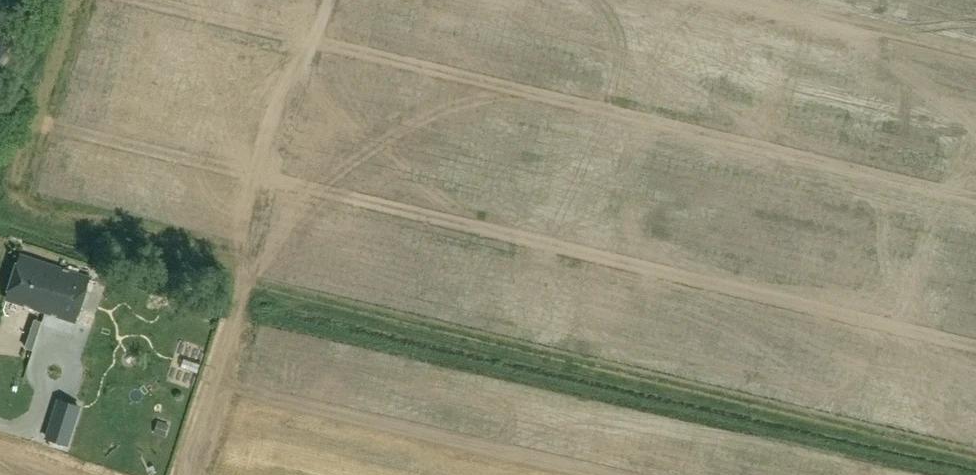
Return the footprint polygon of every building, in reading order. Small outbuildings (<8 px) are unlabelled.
[(90,277),(50,263),(21,254),(7,297),(75,320),(90,277)] [(60,400),(48,438),(67,444),(79,406),(60,400)]
